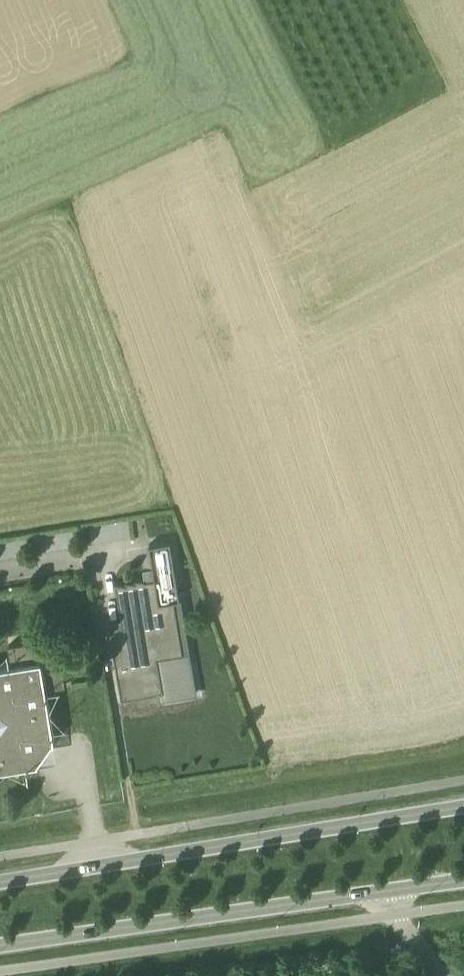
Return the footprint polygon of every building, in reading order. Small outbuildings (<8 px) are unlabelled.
[(149,543),(155,578),(145,579),(145,578),(135,577),(135,578),(136,579),(136,580),(125,579),(125,580),(127,581),(126,582),(115,581),(123,628),(112,630),(111,626),(109,626),(121,698),(163,691),(158,657),(184,653),(175,599),(180,598),(170,540),(149,543)] [(46,688),(65,685),(61,659),(57,659),(53,657),(51,657),(49,656),(45,653),(41,650),(39,648),(38,646),(36,644),(35,642),(34,640),(8,644),(12,663),(0,665),(0,768),(39,762),(55,739),(46,688)] [(13,789),(39,784),(38,780),(28,781),(26,765),(0,769),(0,774),(10,772),(13,789)]
